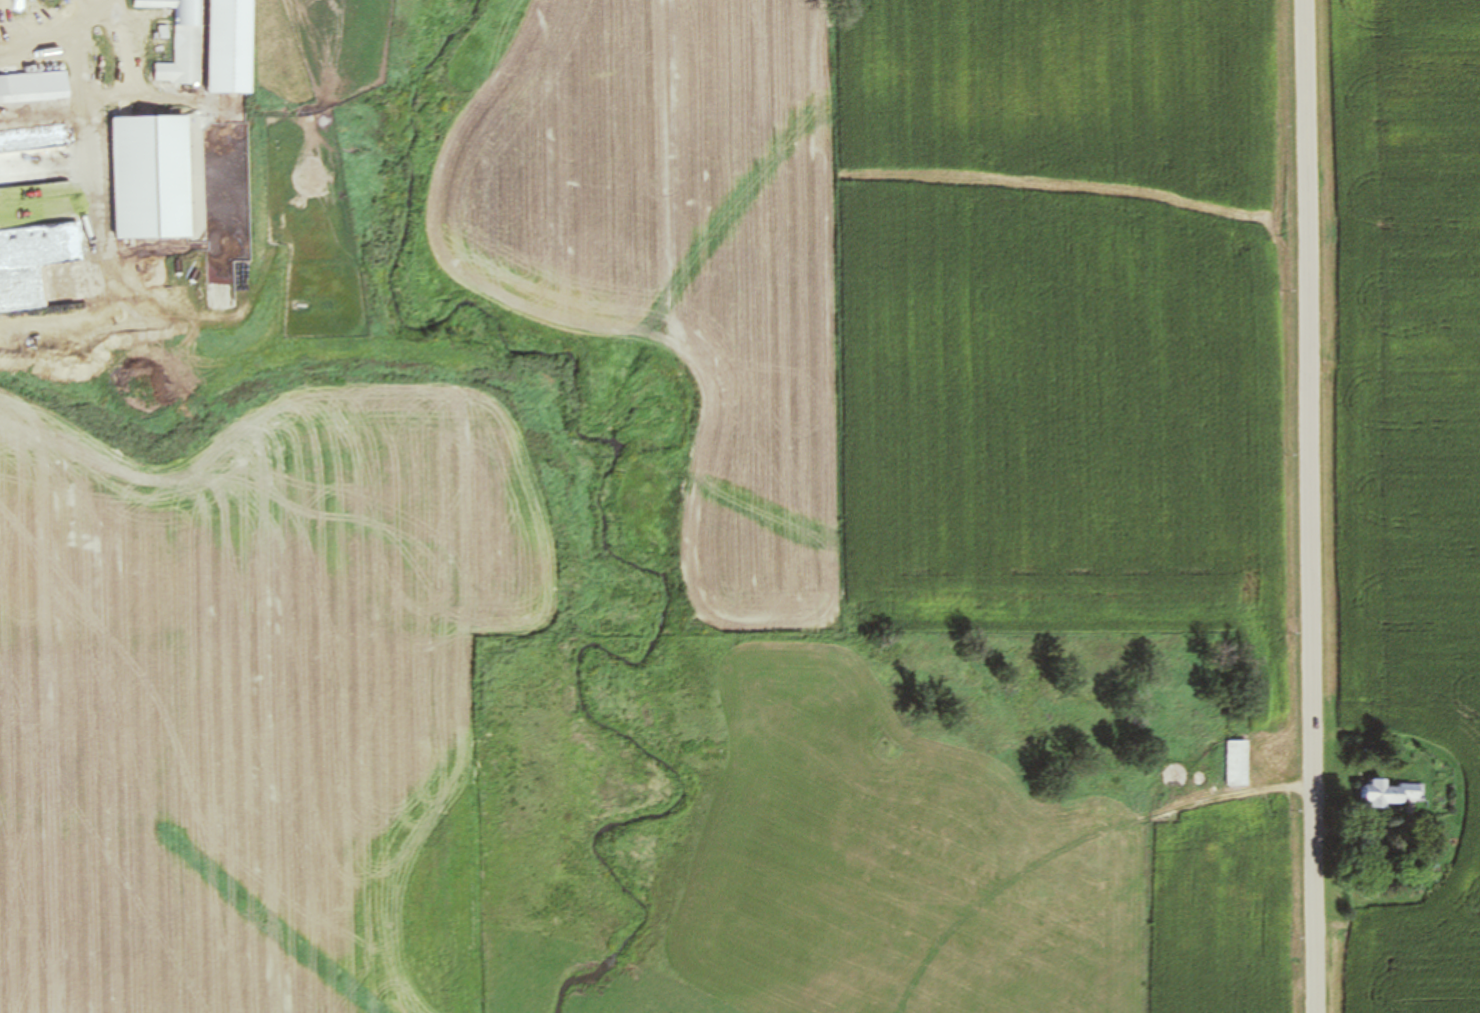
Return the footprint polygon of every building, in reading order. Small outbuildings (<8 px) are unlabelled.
[(134,7),(175,8),(175,63),(156,63),(155,83),(201,83),(201,0),(134,0),(134,7)] [(210,93),(253,93),(253,0),(210,0),(210,93)] [(64,72),(23,74),(24,101),(65,99),(64,72)] [(113,117),(116,239),(191,237),(189,116),(113,117)] [(1249,742),(1228,742),(1228,787),(1249,787),(1249,742)] [(1191,789),(1191,766),(1170,766),(1170,789),(1191,789)] [(1388,782),(1366,782),(1366,809),(1387,809),(1387,802),(1422,803),(1422,785),(1388,785),(1388,782)]
